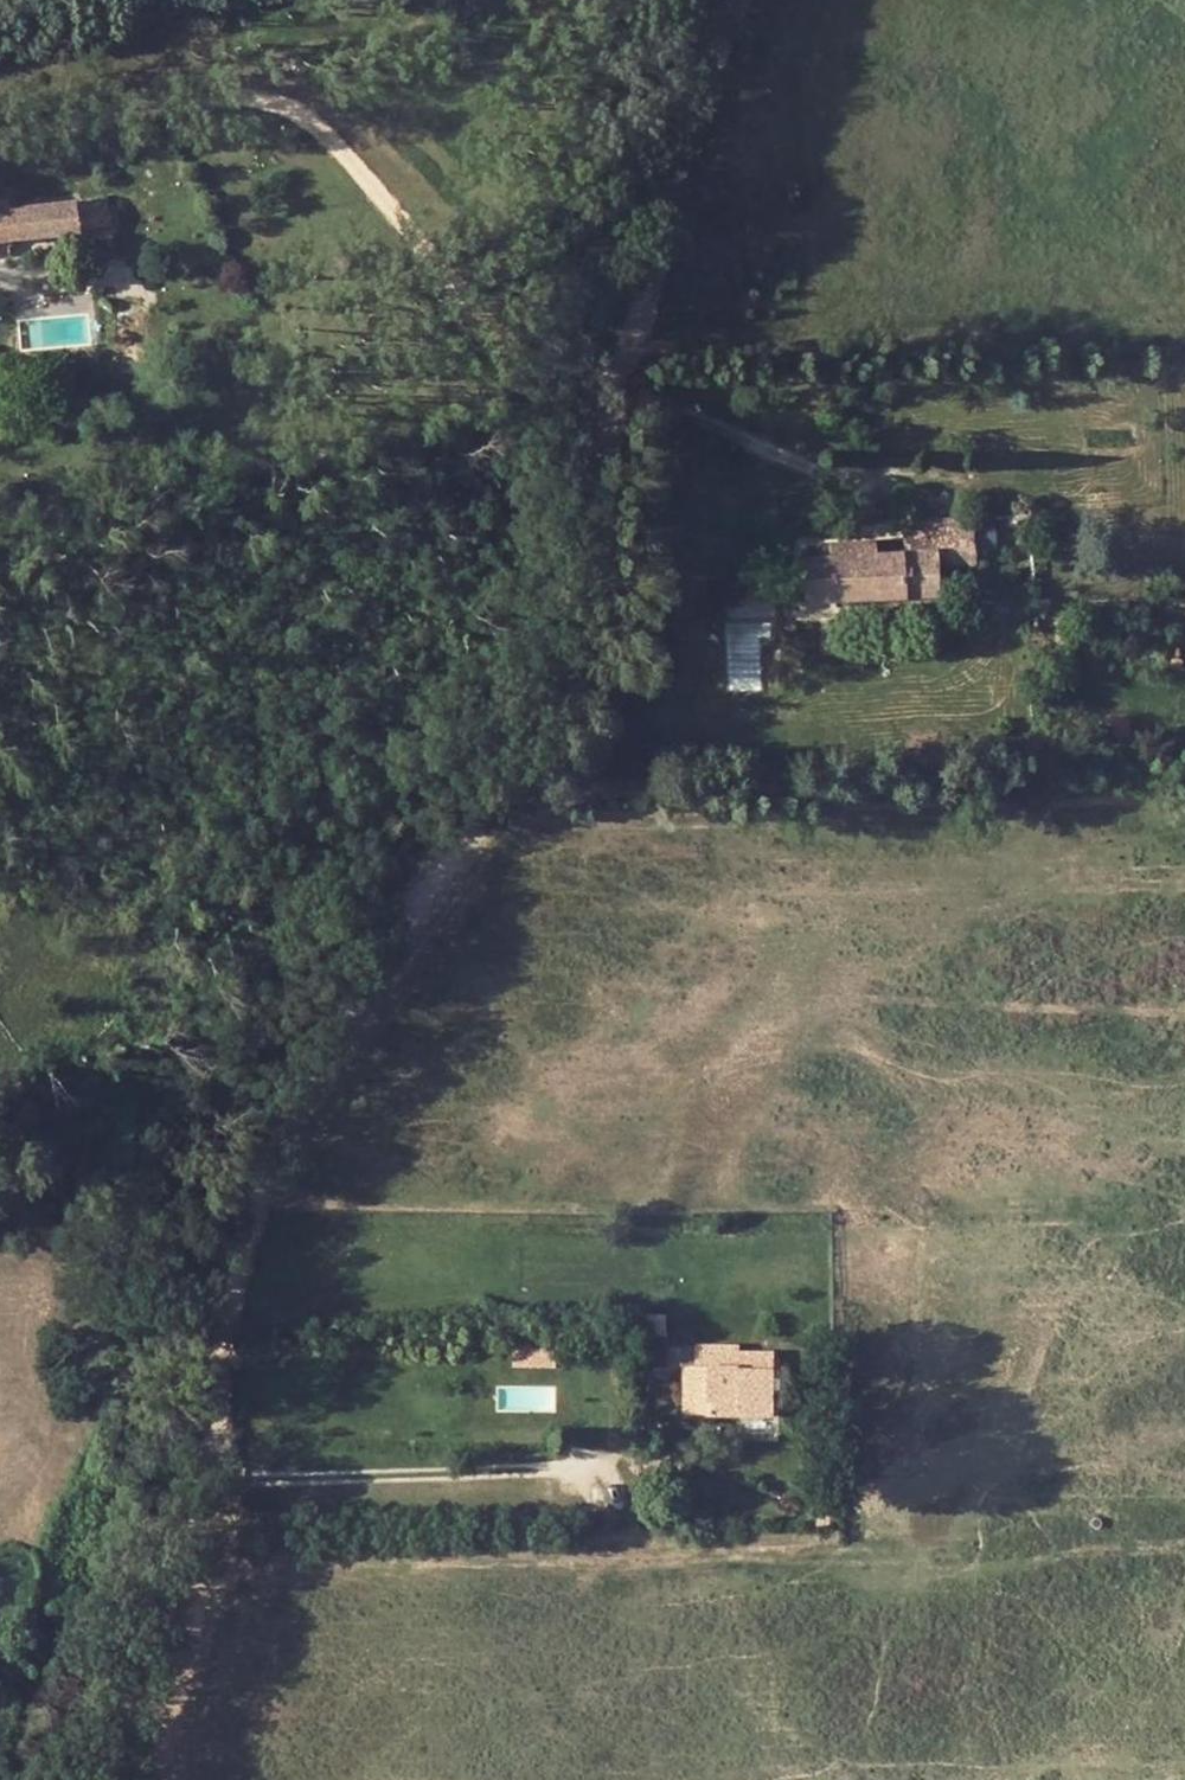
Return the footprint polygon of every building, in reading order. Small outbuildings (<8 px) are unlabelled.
[(7,240),(76,232),(76,228),(108,225),(105,201),(76,206),(75,200),(6,207),(5,199),(0,200),(0,240),(7,240)] [(8,250),(7,240),(0,240),(0,251),(8,250)] [(938,546),(974,544),(972,518),(902,522),(902,536),(802,544),(806,602),(939,592),(937,565),(938,546)] [(1007,520),(1007,530),(1023,530),(1023,519),(1007,520)] [(938,546),(937,565),(975,563),(974,544),(938,546)] [(664,1357),(664,1325),(645,1325),(646,1357),(664,1357)] [(738,1366),(771,1368),(771,1348),(737,1349),(737,1341),(696,1341),(697,1363),(737,1364),(738,1366)] [(685,1411),(772,1411),(771,1368),(738,1366),(737,1364),(697,1363),(684,1363),(685,1411)] [(798,1490),(799,1508),(817,1507),(817,1490),(798,1490)] [(817,1507),(817,1526),(830,1526),(830,1509),(817,1507)]
